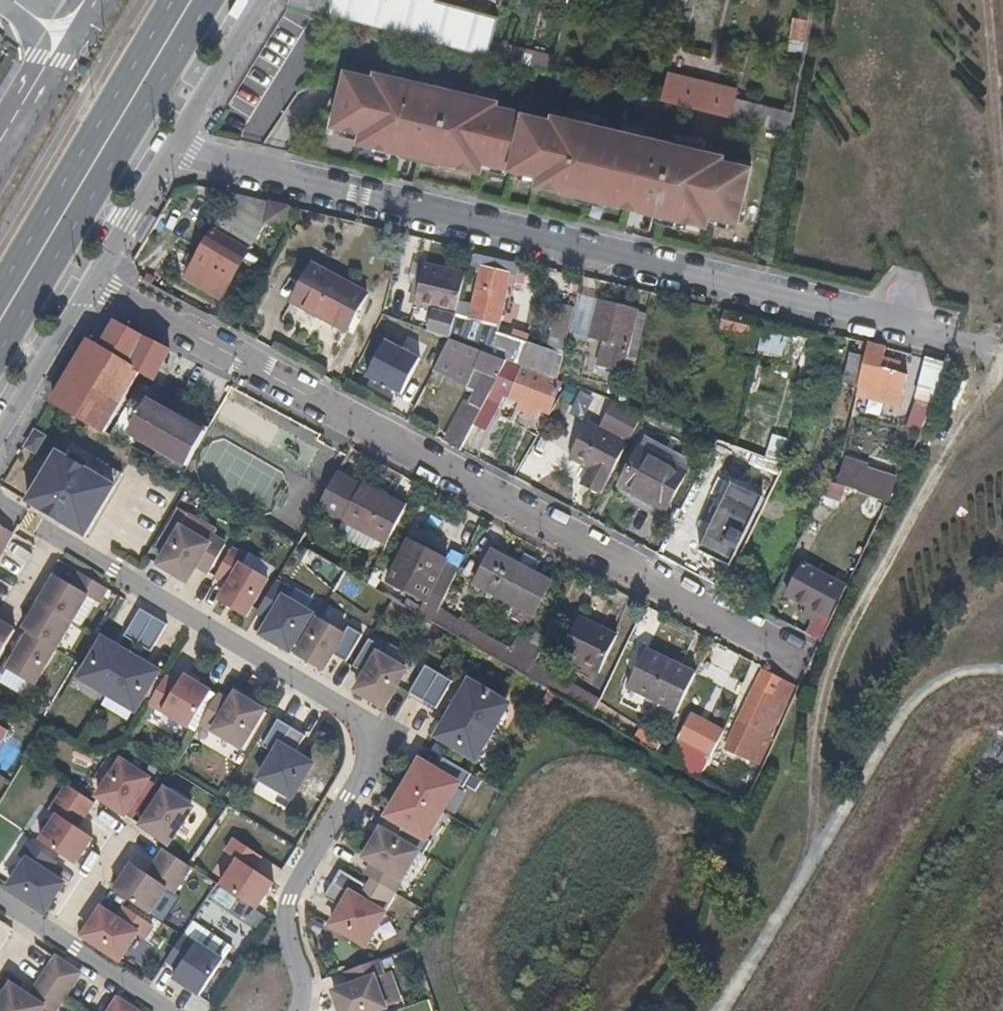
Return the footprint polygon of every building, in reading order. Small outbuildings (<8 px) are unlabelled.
[(332,0),(292,0),(288,7),(328,17),(329,15),(332,0)] [(446,0),(332,0),(329,15),(487,55),(498,13),(446,0)] [(808,45),(811,22),(801,20),(796,44),(808,45)] [(377,76),(346,69),(333,127),(361,133),(358,145),(488,175),(491,164),(540,175),(540,186),(712,226),(714,218),(744,225),(757,167),(730,161),(732,152),(555,112),(554,117),(501,105),(502,100),(378,71),(377,76)] [(736,96),(737,91),(667,74),(660,101),(730,118),(736,96)] [(794,134),(798,111),(736,96),(730,118),(794,134)] [(264,226),(271,201),(232,192),(220,214),(212,229),(249,250),(267,227),(264,226)] [(295,207),(275,202),(270,224),(290,228),(295,207)] [(204,225),(212,229),(220,214),(212,210),(204,225)] [(222,296),(249,250),(212,229),(185,276),(222,296)] [(462,297),(472,256),(431,247),(422,287),(462,297)] [(560,377),(577,306),(560,302),(550,344),(497,329),(508,280),(519,282),(523,264),(477,253),(474,265),(482,267),(469,322),(457,319),(453,336),(510,357),(560,377)] [(295,307),(347,336),(365,297),(310,273),(295,307)] [(626,368),(641,305),(603,297),(596,332),(609,336),(603,362),(626,368)] [(635,371),(650,306),(641,305),(626,368),(629,369),(635,371)] [(763,320),(730,312),(726,328),(759,336),(763,320)] [(104,429),(139,369),(155,378),(171,350),(120,323),(113,324),(98,348),(88,343),(53,401),(104,429)] [(500,377),(510,357),(453,336),(442,356),(436,369),(475,388),(471,396),(486,404),(493,391),(500,377)] [(415,373),(428,349),(401,337),(390,360),(415,373)] [(868,355),(861,385),(908,397),(914,372),(906,370),(908,362),(887,357),(890,345),(871,341),(868,355)] [(436,369),(442,356),(428,349),(415,373),(430,381),(436,369)] [(847,382),(861,385),(868,355),(855,352),(847,382)] [(939,391),(953,361),(931,355),(923,387),(939,391)] [(551,409),(567,379),(560,377),(510,357),(500,377),(515,383),(518,385),(517,390),(527,396),(525,403),(538,411),(543,405),(551,409)] [(632,384),(635,371),(629,369),(626,382),(632,384)] [(508,397),(515,383),(500,377),(493,391),(508,397)] [(127,433),(145,401),(151,404),(153,401),(154,398),(139,389),(114,435),(123,440),(127,433)] [(579,390),(569,413),(584,420),(594,397),(579,390)] [(494,423),(508,397),(493,391),(486,404),(480,416),(494,423)] [(480,416),(486,404),(471,396),(448,436),(465,445),(480,416)] [(189,467),(206,435),(151,404),(145,401),(127,433),(189,467)] [(204,429),(153,401),(151,404),(206,435),(204,429)] [(634,434),(646,409),(638,406),(626,429),(634,434)] [(606,491),(632,439),(593,418),(574,454),(595,465),(588,481),(606,491)] [(785,453),(790,430),(780,427),(775,451),(785,453)] [(696,455),(647,431),(619,490),(668,514),(696,455)] [(726,469),(750,478),(759,456),(736,446),(726,469)] [(79,470),(49,453),(22,501),(80,534),(115,472),(87,457),(79,470)] [(895,484),(878,478),(878,473),(850,464),(851,457),(844,455),(837,484),(845,487),(886,502),(895,484)] [(408,505),(366,482),(365,484),(339,469),(328,489),(320,504),(389,541),(408,505)] [(840,496),(845,487),(837,484),(833,482),(828,491),(840,496)] [(695,485),(682,511),(694,517),(707,491),(695,485)] [(668,514),(619,490),(615,498),(664,522),(668,514)] [(719,546),(743,501),(737,497),(713,543),(719,546)] [(732,561),(760,509),(743,501),(719,546),(716,552),(732,561)] [(441,608),(462,568),(445,559),(454,542),(421,524),(391,579),(426,597),(420,608),(436,617),(441,608)] [(0,527),(0,555),(12,535),(0,527)] [(204,545),(178,531),(159,566),(184,580),(193,565),(207,573),(222,545),(209,537),(204,545)] [(529,565),(498,549),(476,591),(498,602),(502,593),(542,614),(559,581),(543,572),(529,565)] [(243,558),(230,550),(213,577),(227,585),(216,602),(243,618),(265,582),(238,565),(243,558)] [(534,555),(529,565),(543,572),(549,562),(534,555)] [(814,612),(809,624),(825,633),(834,612),(825,608),(830,599),(823,596),(833,575),(806,562),(792,590),(810,598),(805,608),(814,612)] [(68,585),(52,575),(20,629),(26,632),(3,670),(30,686),(84,595),(95,601),(103,589),(75,573),(68,585)] [(286,593),(273,585),(257,612),(270,620),(260,636),(286,653),(309,616),(282,600),(286,593)] [(620,629),(582,608),(563,643),(602,664),(620,629)] [(135,645),(151,618),(138,610),(121,637),(135,645)] [(165,625),(151,618),(135,645),(148,653),(165,625)] [(341,635),(315,621),(295,656),(321,670),(329,654),(344,662),(359,635),(345,627),(341,635)] [(12,630),(0,623),(0,651),(12,630)] [(630,633),(620,629),(602,664),(611,668),(630,633)] [(380,649),(367,641),(351,667),(364,675),(354,692),(380,708),(403,672),(376,655),(380,649)] [(127,660),(100,643),(78,680),(105,696),(108,692),(127,660)] [(632,679),(679,704),(698,668),(650,643),(632,679)] [(155,673),(129,657),(127,660),(108,692),(135,710),(155,673)] [(450,680),(425,665),(409,690),(434,706),(450,680)] [(511,700),(467,673),(431,733),(475,760),(511,700)] [(600,694),(561,673),(554,684),(594,707),(600,694)] [(176,686),(163,678),(146,706),(186,730),(209,693),(182,677),(176,686)] [(779,731),(801,683),(793,678),(786,693),(770,727),(779,731)] [(770,727),(786,693),(771,686),(754,719),(770,727)] [(228,705),(215,697),(198,725),(238,749),(261,712),(234,695),(228,705)] [(729,724),(697,708),(685,730),(717,747),(729,724)] [(652,739),(659,744),(667,728),(659,724),(652,739)] [(314,760),(276,737),(253,777),(291,799),(314,760)] [(462,779),(417,752),(380,814),(426,840),(462,779)] [(149,776),(119,756),(92,796),(122,816),(149,776)] [(193,805),(161,784),(135,822),(167,844),(193,805)] [(90,803),(65,786),(49,808),(55,812),(75,826),(90,803)] [(75,826),(55,812),(37,838),(71,862),(89,836),(75,826)] [(420,848),(379,823),(359,856),(400,881),(420,848)] [(161,850),(146,874),(165,886),(173,891),(188,867),(161,850)] [(63,879),(25,854),(5,885),(42,910),(63,879)] [(272,880),(234,855),(217,881),(255,906),(272,880)] [(146,874),(130,862),(112,889),(146,912),(165,886),(146,874)] [(387,909),(347,886),(325,924),(365,947),(387,909)] [(138,929),(101,905),(80,936),(118,961),(138,929)] [(13,930),(0,920),(0,948),(13,930)] [(222,960),(194,941),(170,977),(198,996),(222,960)] [(9,985),(0,998),(0,1010),(39,1010),(41,1007),(47,1010),(51,1010),(77,973),(55,958),(28,998),(9,985)] [(328,987),(337,1010),(375,1010),(386,1007),(373,971),(328,987)]
